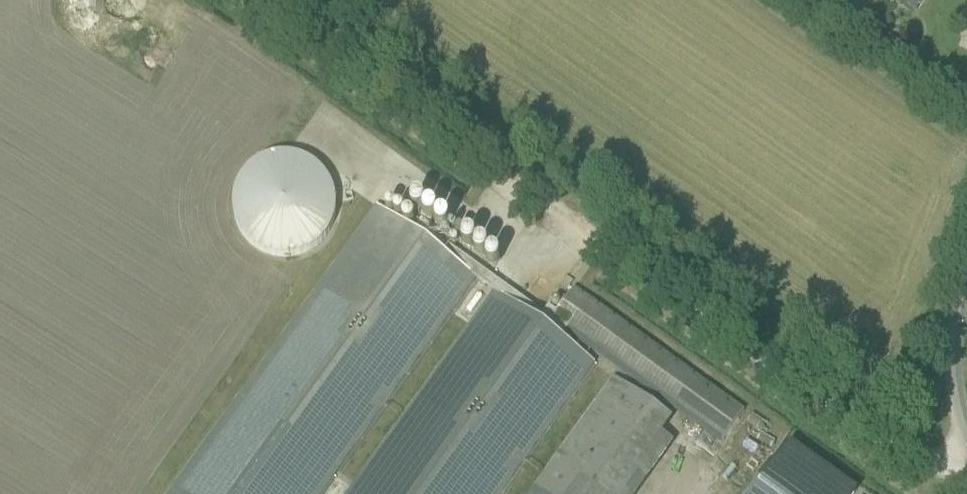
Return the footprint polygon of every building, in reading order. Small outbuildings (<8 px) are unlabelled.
[(909,3),(918,9),(924,0),(899,0),(907,6),(909,3)] [(248,176),(243,249),(333,255),(339,161),(259,156),(257,177),(248,176)] [(336,470),(477,281),(478,280),(413,234),(373,206),(234,399),(336,470)] [(598,365),(548,328),(552,322),(557,315),(550,310),(545,317),(438,240),(441,236),(421,222),(413,234),(478,280),(477,281),(496,294),(360,484),(375,493),(505,493),(598,365)] [(557,315),(552,322),(700,429),(721,444),(744,412),(575,290),(557,315)] [(234,399),(166,493),(318,493),(336,470),(234,399)] [(754,493),(856,493),(790,445),(754,493)] [(360,484),(353,493),(375,493),(360,484)]
